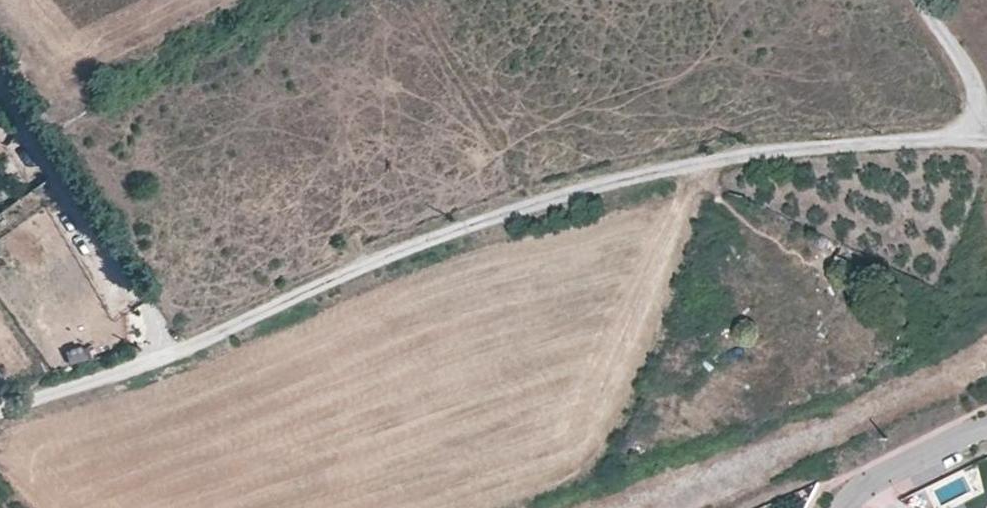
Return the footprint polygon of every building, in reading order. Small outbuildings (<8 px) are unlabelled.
[(832,264),(848,271),(851,264),(836,256),(832,264)]
